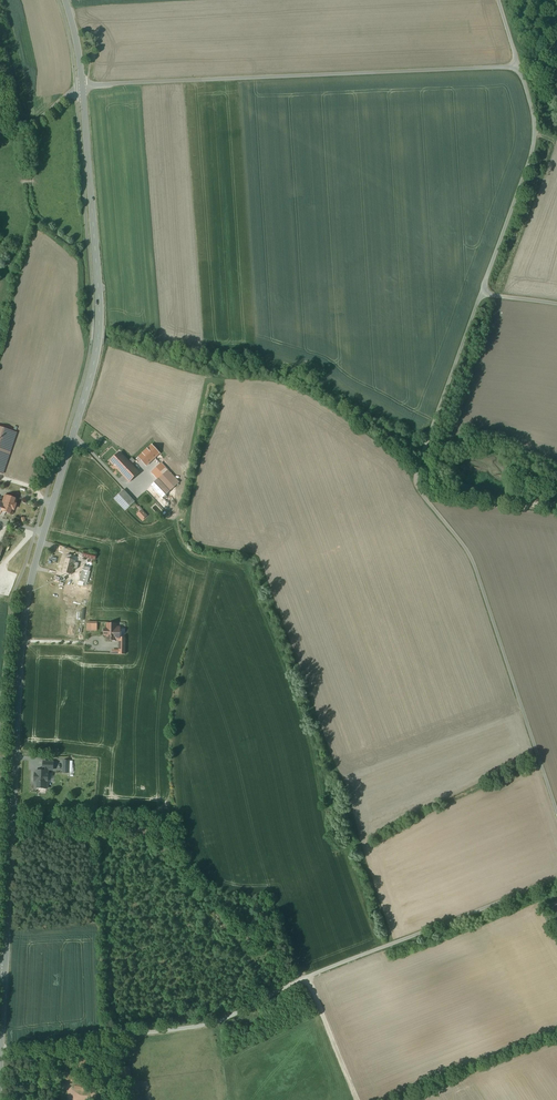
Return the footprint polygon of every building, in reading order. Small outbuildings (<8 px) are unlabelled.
[(3,473),(16,432),(0,427),(0,472),(3,473)] [(132,465),(122,474),(129,482),(139,473),(139,472),(145,466),(158,479),(165,487),(175,478),(155,457),(159,453),(152,446),(132,465)] [(132,465),(120,452),(110,462),(122,474),(132,465)] [(165,487),(158,479),(151,486),(161,497),(166,493),(163,489),(165,487)] [(134,502),(123,491),(115,498),(126,510),(134,502)] [(17,500),(5,496),(2,503),(3,503),(0,510),(1,511),(12,514),(13,510),(14,510),(15,504),(17,500)] [(97,554),(84,551),(83,557),(89,558),(95,559),(97,554)] [(72,555),(67,554),(62,572),(72,575),(74,568),(77,569),(79,563),(75,562),(76,561),(71,560),(72,555)] [(84,569),(83,569),(79,581),(87,583),(89,572),(90,568),(84,567),(84,569)] [(117,624),(107,624),(107,630),(104,630),(104,635),(107,635),(107,640),(116,641),(116,640),(119,640),(120,640),(120,638),(120,628),(117,627),(117,624)] [(35,771),(35,788),(47,788),(48,771),(35,771)] [(125,1067),(118,1067),(120,1082),(127,1082),(125,1067)] [(68,1072),(68,1081),(79,1081),(79,1073),(68,1072)] [(88,1082),(76,1081),(75,1089),(87,1090),(88,1082)]
